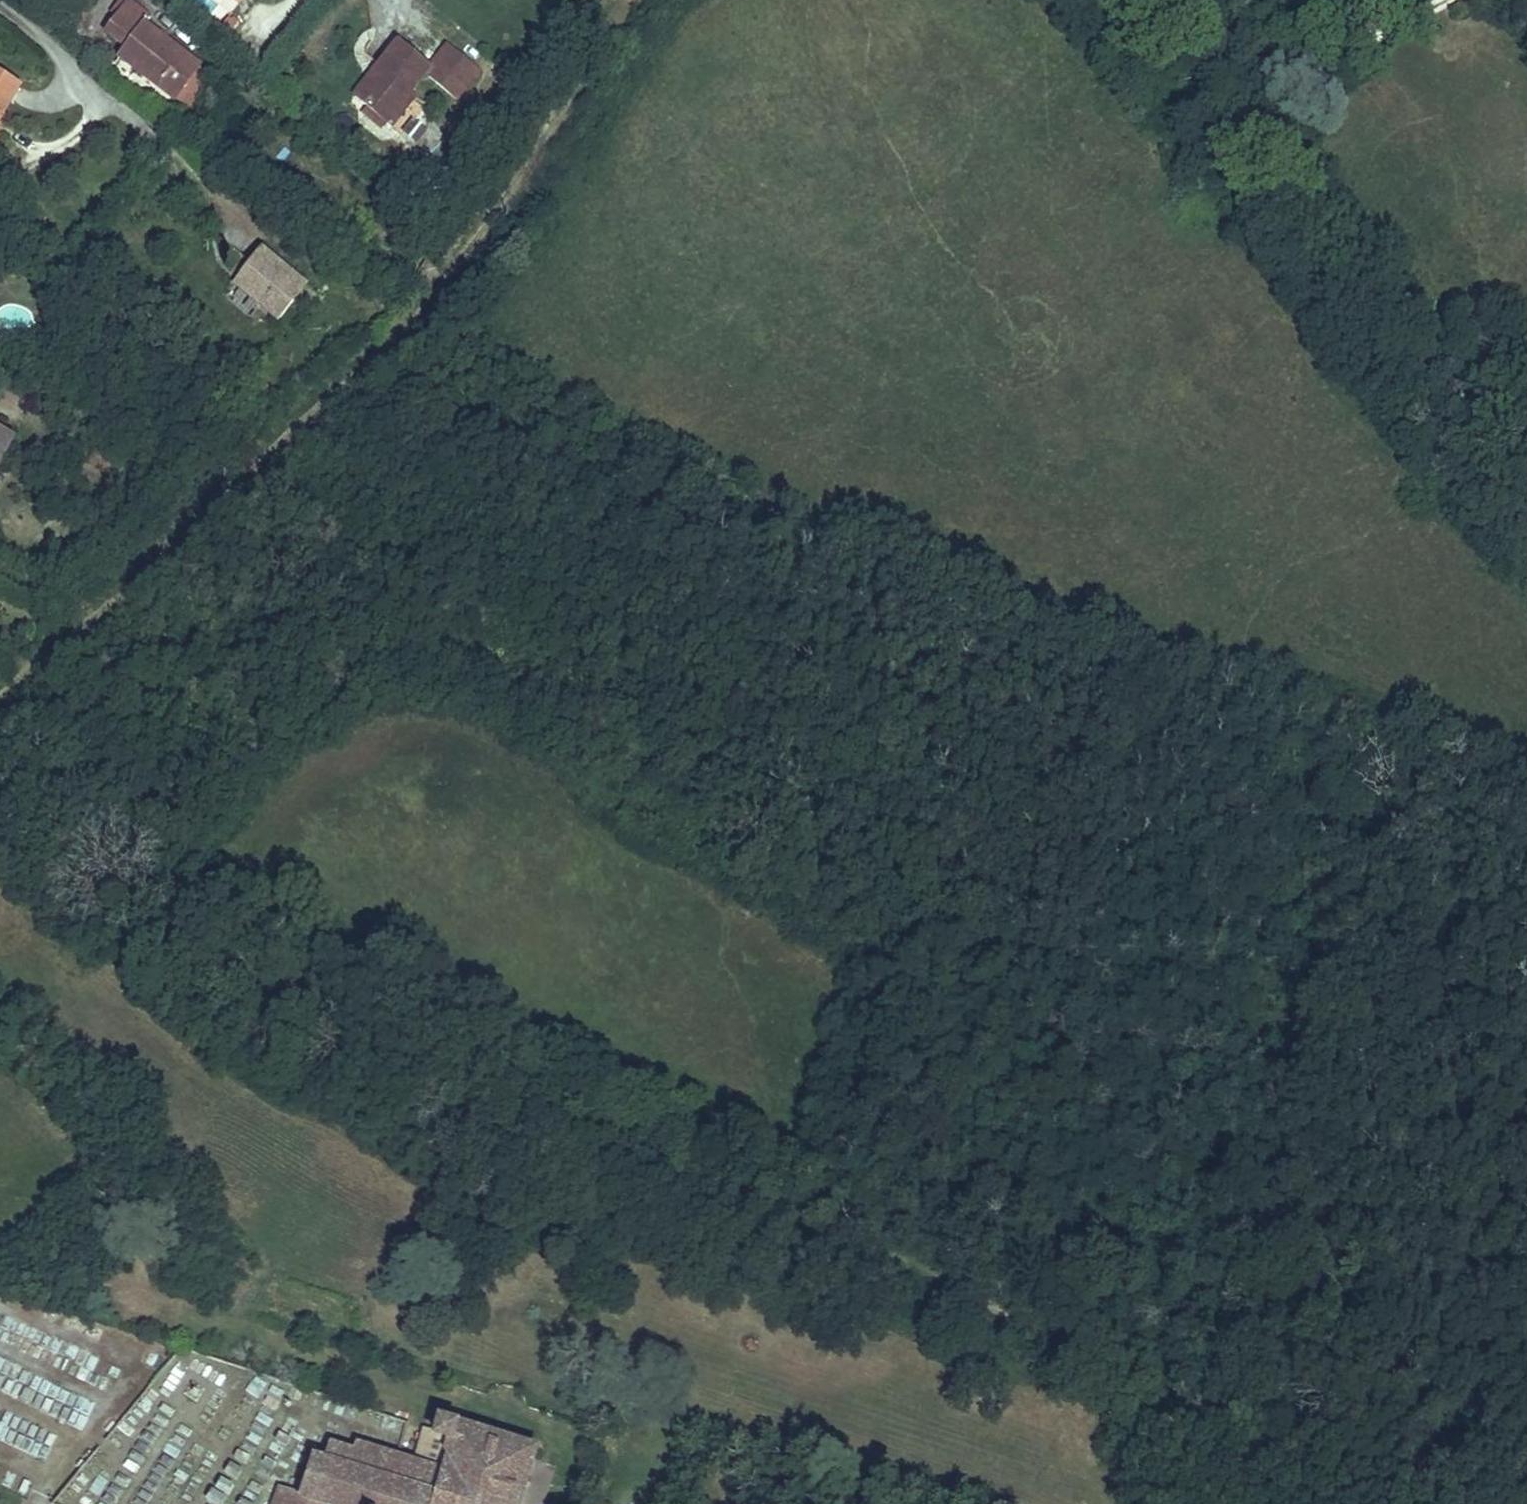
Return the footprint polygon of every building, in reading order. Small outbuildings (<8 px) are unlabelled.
[(242,15),(251,4),(255,0),(223,0),(242,15)] [(250,21),(258,10),(251,4),(242,15),(250,21)] [(142,79),(197,122),(223,89),(168,48),(174,39),(154,24),(131,54),(151,70),(142,79)] [(400,90),(379,116),(412,141),(433,115),(427,111),(442,93),(475,117),(499,86),(463,59),(445,82),(413,59),(393,85),(400,90)] [(0,95),(0,175),(16,153),(4,144),(11,134),(18,139),(41,109),(9,84),(0,95)] [(374,111),(379,116),(400,90),(393,85),(374,111)] [(433,115),(412,141),(427,153),(447,126),(433,115)] [(289,274),(262,308),(305,343),(332,309),(289,274)] [(16,430),(0,422),(0,460),(16,430)] [(560,1461),(462,1435),(456,1451),(476,1456),(468,1487),(463,1503),(548,1503),(560,1461)] [(349,1479),(337,1476),(330,1503),(463,1503),(468,1487),(420,1474),(380,1463),(379,1471),(353,1464),(349,1479)]
